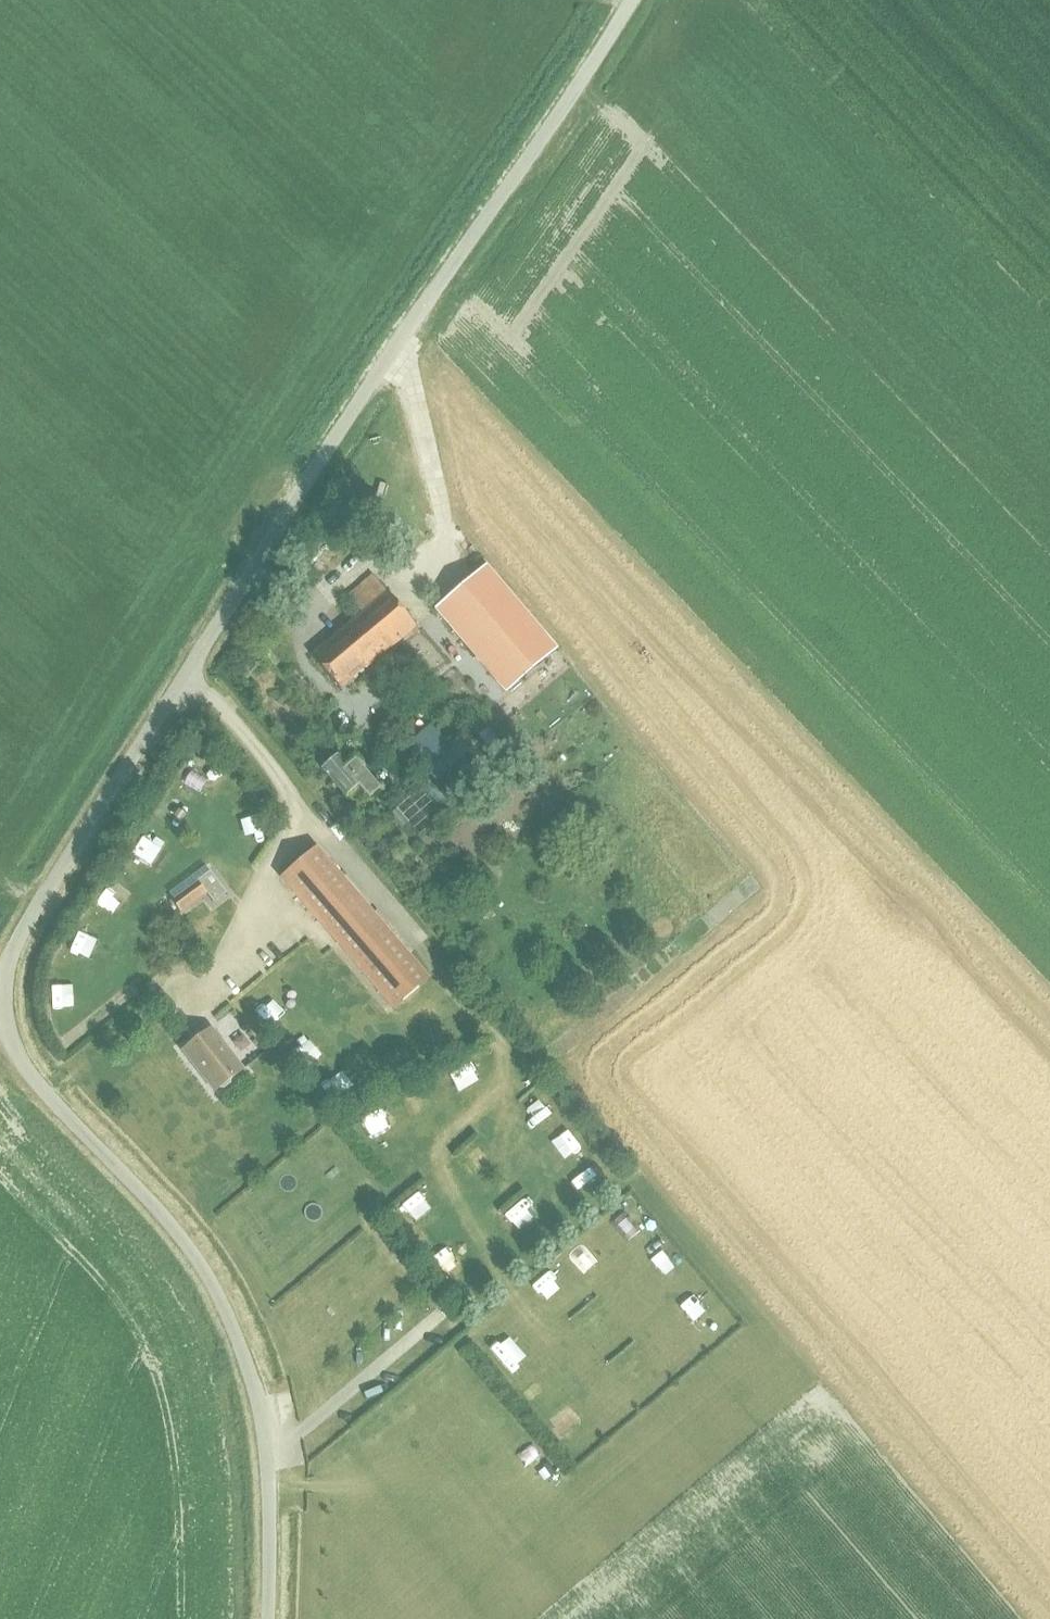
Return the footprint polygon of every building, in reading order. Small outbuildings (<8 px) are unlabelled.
[(440,605),(435,609),(506,692),(511,687),(557,649),(487,565),(440,605)] [(340,690),(415,626),(386,591),(311,655),(340,690)] [(418,744),(410,751),(436,780),(469,750),(456,735),(447,744),(430,725),(414,739),(418,744)] [(510,754),(488,727),(478,735),(500,762),(510,754)] [(369,798),(380,789),(354,758),(345,765),(336,755),(321,768),(346,796),(358,785),(369,798)] [(379,807),(374,812),(383,821),(388,817),(379,807)] [(397,811),(390,817),(401,830),(409,824),(397,811)] [(279,878),(323,928),(393,1009),(429,978),(316,847),(279,878)] [(214,903),(226,893),(210,871),(171,900),(180,912),(206,892),(214,903)] [(483,901),(475,909),(481,918),(490,910),(483,901)] [(78,968),(86,946),(63,937),(55,959),(78,968)] [(50,994),(38,996),(43,1016),(55,1014),(50,994)] [(231,1078),(243,1069),(211,1028),(208,1030),(203,1030),(197,1035),(196,1040),(182,1051),(214,1092),(219,1088),(224,1088),(230,1083),(231,1078)] [(327,1054),(312,1060),(318,1075),(333,1069),(327,1054)]
